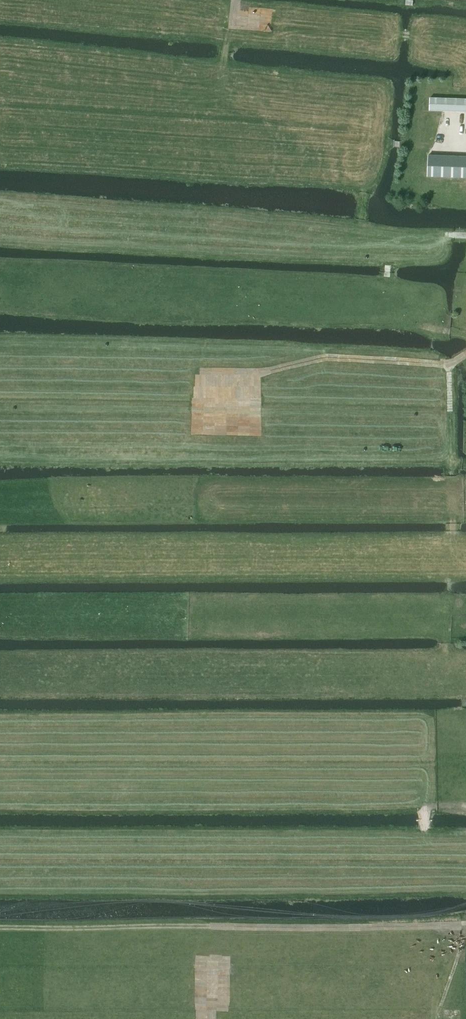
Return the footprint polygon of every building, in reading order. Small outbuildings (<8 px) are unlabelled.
[(430,99),(429,111),(465,112),(465,100),(430,99)] [(428,156),(427,177),(465,178),(465,157),(428,156)]
